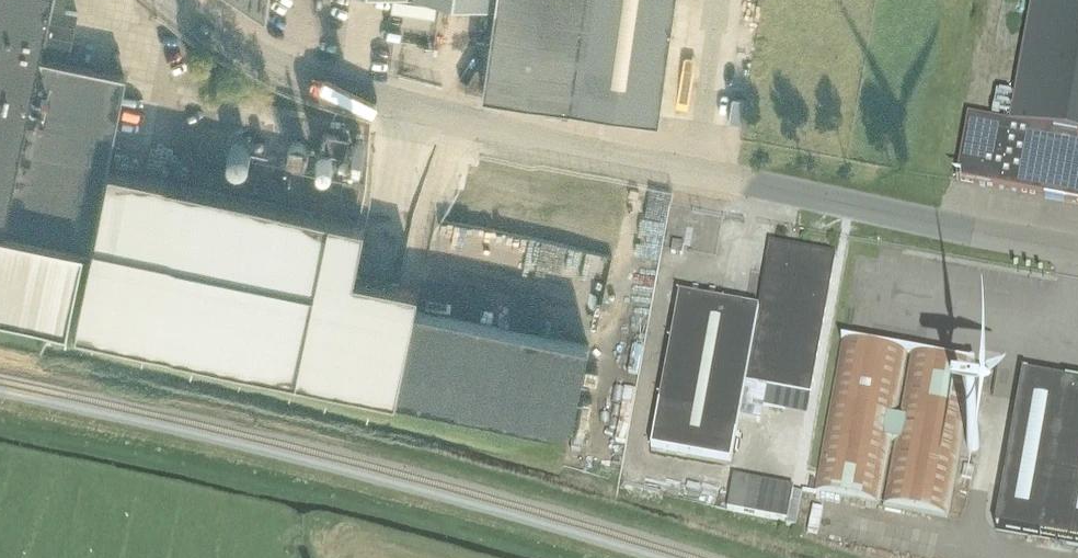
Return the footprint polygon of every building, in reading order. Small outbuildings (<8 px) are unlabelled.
[(62,328),(78,248),(86,249),(70,329),(398,398),(414,308),(418,289),(353,276),(365,222),(104,168),(123,76),(35,58),(47,0),(0,0),(0,315),(62,328)] [(42,44),(68,50),(76,11),(63,9),(65,0),(51,0),(42,44)] [(265,18),(267,0),(237,0),(265,18)] [(496,5),(483,93),(658,118),(675,0),(461,0),(496,5)] [(1008,124),(967,116),(956,180),(1017,191),(1077,202),(1077,0),(1031,0),(1008,124)] [(744,99),(732,97),(728,122),(741,123),(744,99)] [(319,150),(344,155),(347,138),(323,133),(319,150)] [(307,170),(283,165),(278,186),(303,191),(307,170)] [(360,181),(342,178),(339,197),(357,200),(360,181)] [(684,243),(673,242),(671,252),(682,254),(684,243)] [(745,381),(810,393),(836,256),(770,243),(758,310),(679,295),(651,449),(730,463),(745,381)] [(588,345),(414,308),(398,398),(569,434),(588,345)] [(948,517),(976,365),(841,340),(813,492),(948,517)] [(1022,374),(995,527),(1077,541),(1077,384),(1022,374)] [(787,389),(776,387),(767,386),(745,382),(739,415),(761,419),(763,405),(783,409),(787,389)] [(801,493),(792,492),(793,489),(733,478),(727,510),(787,521),(786,525),(795,527),(801,493)]
